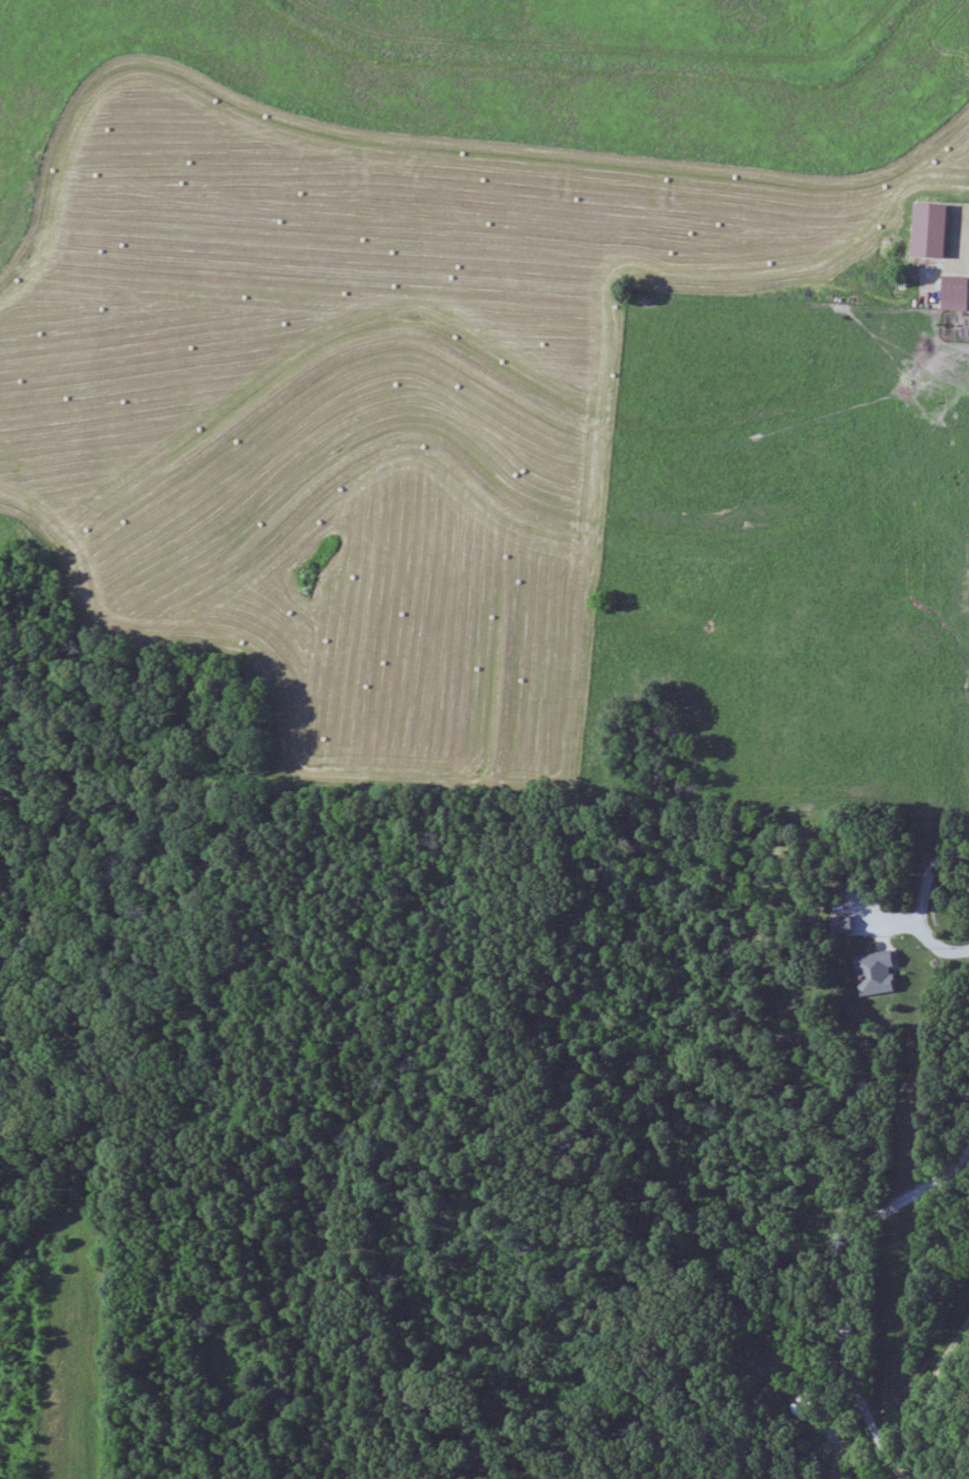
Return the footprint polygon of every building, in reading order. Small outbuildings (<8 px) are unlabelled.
[(852,956),(858,996),(893,992),(890,968),(892,968),(890,951),(852,956)]
